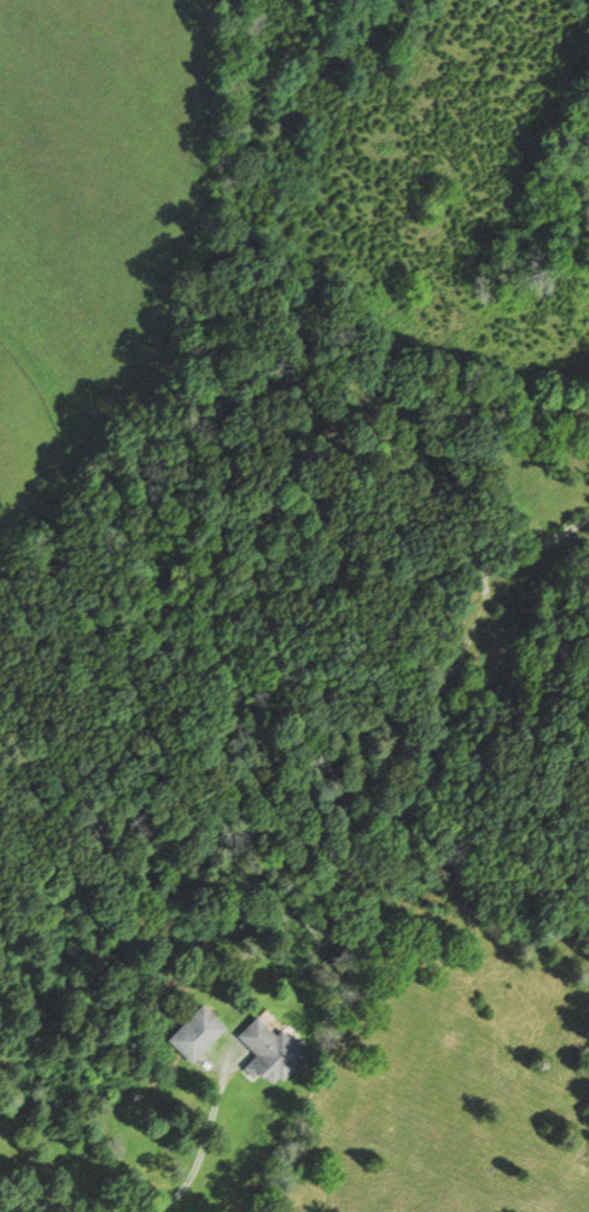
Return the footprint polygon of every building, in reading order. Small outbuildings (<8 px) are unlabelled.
[(198,1004),(221,1029),(187,1059),(164,1035),(198,1004)] [(276,1030),(304,1054),(282,1078),(278,1073),(270,1082),(262,1074),(256,1080),(241,1068),(256,1053),(238,1036),(253,1018),(273,1035),(276,1030)]
